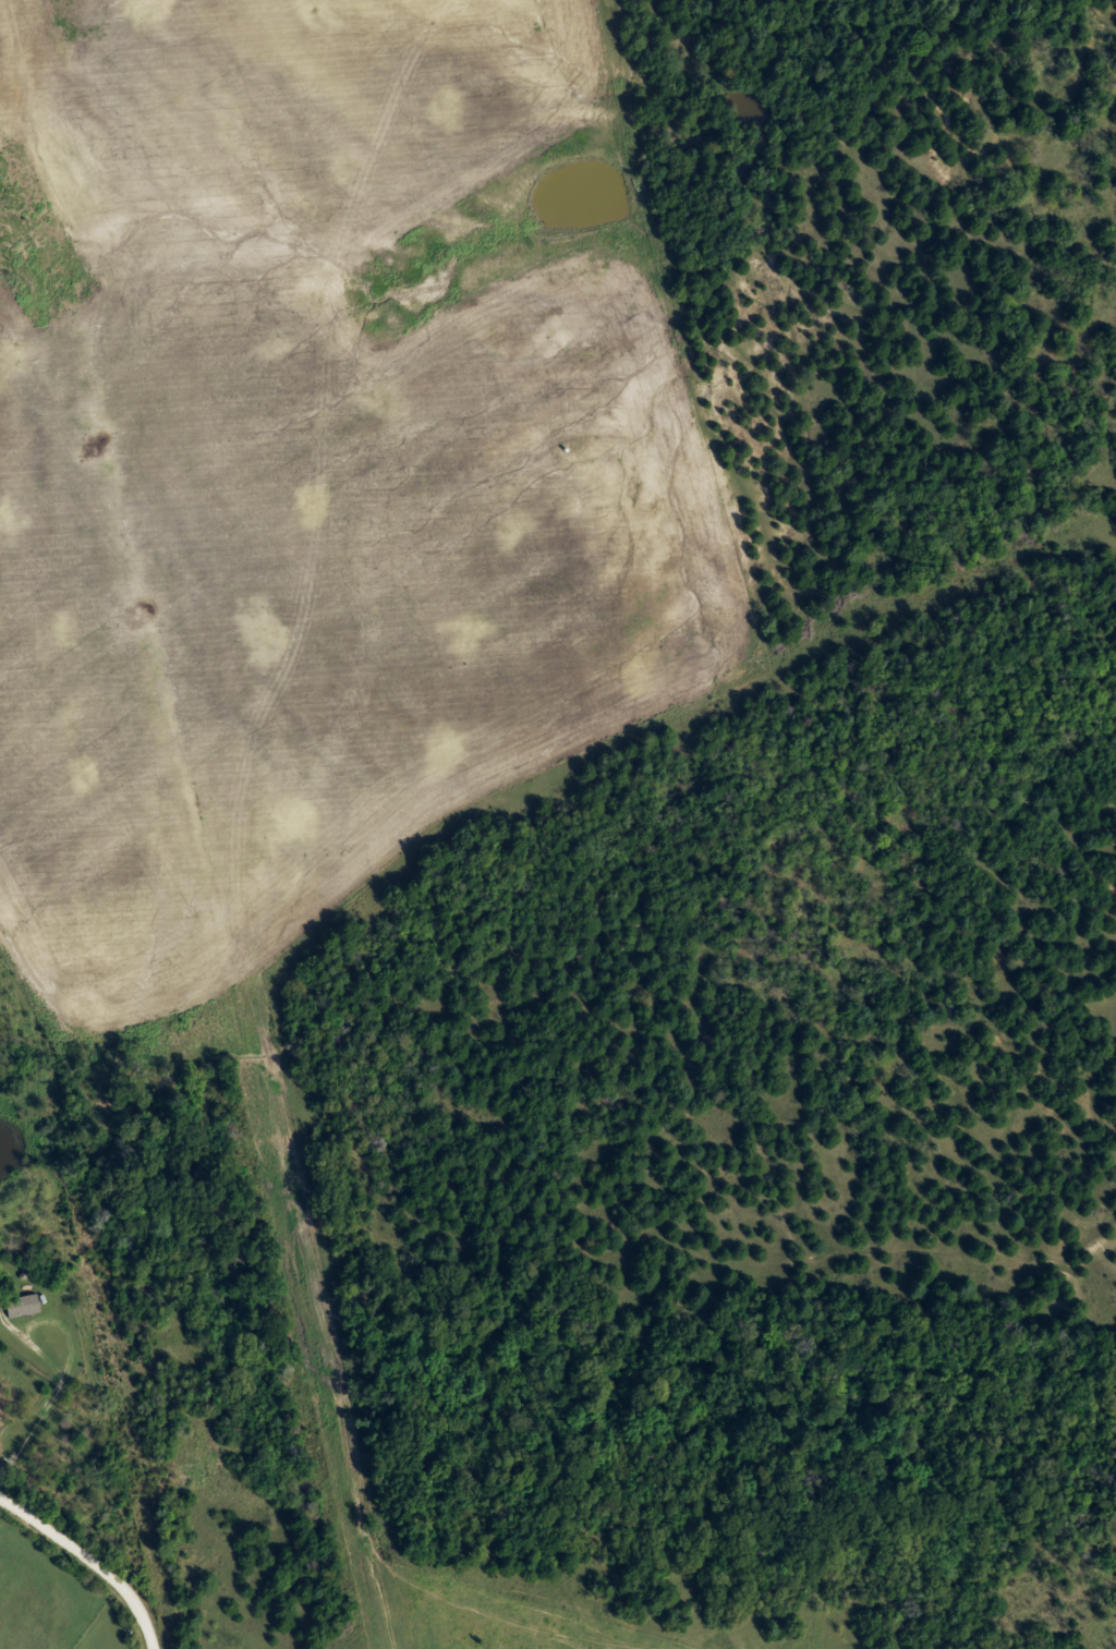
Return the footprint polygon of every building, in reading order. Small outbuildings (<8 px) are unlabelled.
[(1,1294),(35,1294),(35,1312),(1,1312),(1,1294)]
